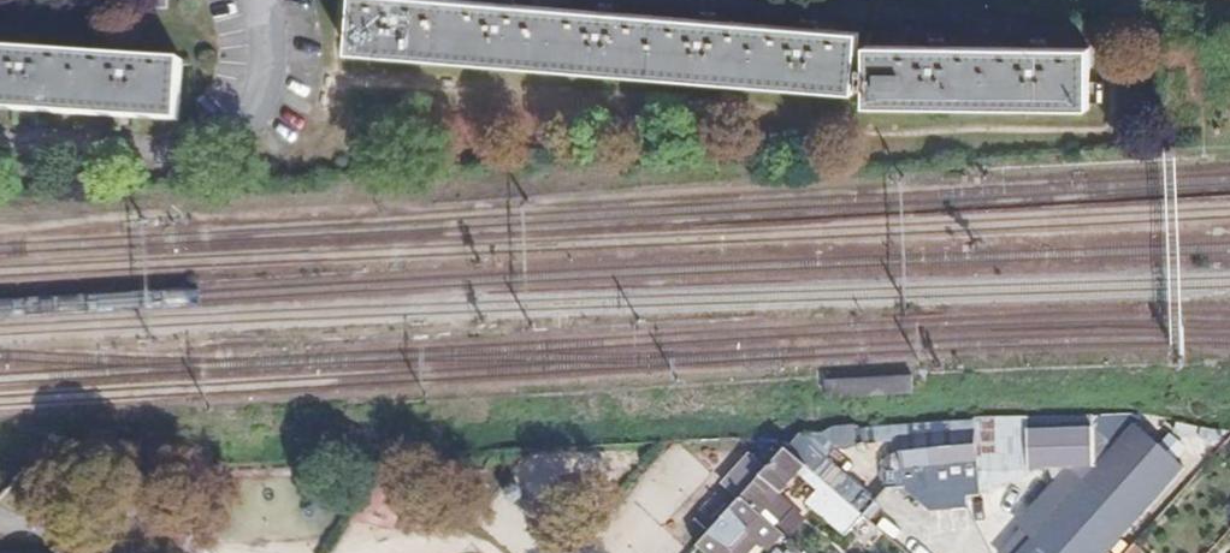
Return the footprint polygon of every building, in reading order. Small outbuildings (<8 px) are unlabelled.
[(167,9),(167,0),(0,0),(0,4),(167,9)] [(477,0),(356,0),(352,51),(855,91),(860,30),(477,0)] [(1092,48),(868,45),(868,105),(1091,109),(1092,48)] [(0,48),(0,110),(176,122),(179,59),(0,48)] [(917,375),(832,380),(833,394),(918,389),(917,375)] [(1136,425),(1085,481),(1069,467),(1017,523),(1023,528),(999,552),(1101,552),(1181,466),(1136,425)] [(1026,474),(1023,426),(979,428),(986,485),(1001,484),(1026,474)] [(978,458),(975,430),(901,437),(904,465),(978,458)] [(745,492),(740,497),(762,516),(780,497),(800,475),(818,491),(808,502),(847,537),(865,517),(785,448),(769,466),(745,492)] [(769,466),(753,450),(728,477),(745,492),(769,466)] [(981,491),(978,461),(904,469),(906,487),(919,498),(936,496),(937,508),(967,506),(966,493),(981,491)] [(740,497),(695,547),(702,552),(735,552),(731,550),(746,533),(757,543),(767,551),(783,533),(771,523),(762,516),(740,497)] [(780,497),(762,516),(771,523),(788,504),(780,497)] [(757,543),(746,533),(731,550),(735,552),(748,552),(757,543)]
